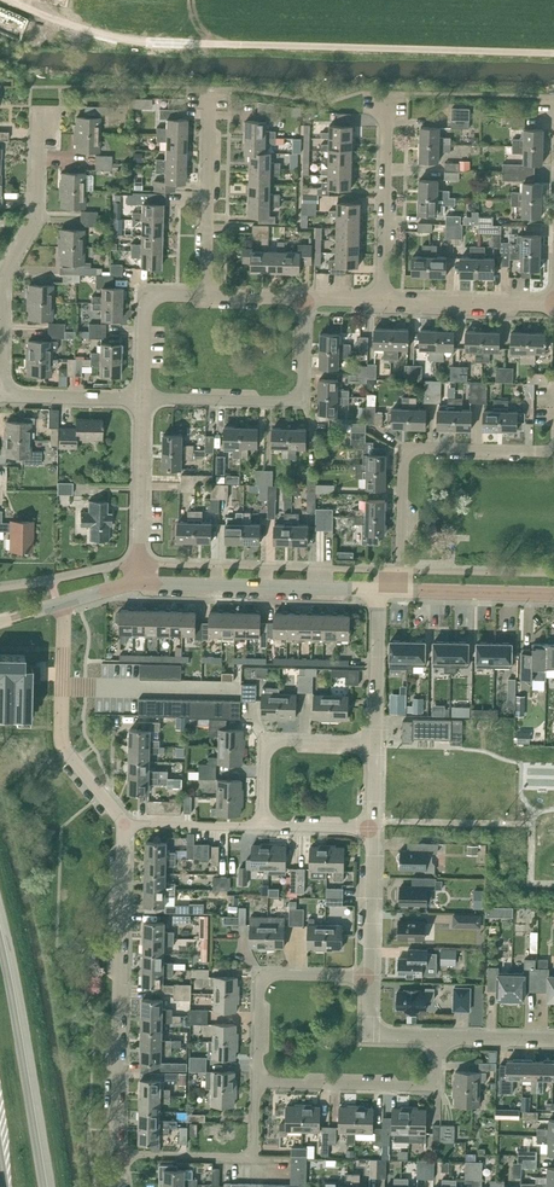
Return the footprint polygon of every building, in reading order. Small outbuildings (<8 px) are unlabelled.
[(10,28),(21,35),(31,19),(18,11),(14,19),(15,20),(10,28)] [(151,98),(133,98),(133,107),(151,108),(151,98)] [(119,107),(129,107),(129,106),(129,100),(119,99),(119,107)] [(99,135),(100,117),(101,117),(101,113),(113,114),(113,106),(97,106),(97,117),(77,117),(77,125),(75,125),(75,134),(99,135)] [(452,119),(451,128),(469,128),(470,120),(470,109),(452,108),(452,119)] [(157,127),(157,134),(187,135),(187,119),(178,119),(178,109),(160,109),(159,119),(167,119),(167,128),(157,127)] [(246,120),(246,137),(276,137),(276,129),(266,129),(266,120),(278,120),(278,111),(259,111),(258,121),(246,120)] [(507,117),(507,126),(525,126),(525,117),(507,117)] [(330,138),(353,139),(353,131),(356,130),(355,126),(330,125),(330,132),(322,131),(322,137),(330,137),(330,138)] [(421,127),(421,144),(451,145),(451,137),(440,137),(440,127),(421,127)] [(513,138),(513,146),(543,147),(544,129),(525,129),(525,139),(513,138)] [(76,142),(76,150),(99,151),(99,135),(75,134),(74,142),(76,142)] [(186,151),(187,135),(157,134),(156,141),(166,141),(166,150),(186,151)] [(275,143),(276,137),(246,137),(245,153),(251,153),(265,153),(265,152),(266,143),(275,143)] [(329,151),(353,151),(353,143),(356,142),(355,139),(353,139),(330,138),(330,144),(322,144),(321,150),(329,150),(329,151)] [(451,145),(421,144),(420,160),(439,161),(440,152),(451,152),(451,145)] [(524,163),(543,163),(543,147),(513,146),(513,152),(524,153),(524,163)] [(186,167),(186,151),(166,150),(165,159),(156,159),(156,166),(186,167)] [(354,151),(353,151),(329,151),(330,156),(323,156),(322,162),(329,162),(329,163),(352,164),(353,156),(355,155),(354,151)] [(133,162),(142,162),(142,153),(134,152),(133,162)] [(281,169),(281,162),(271,162),(271,152),(265,152),(265,153),(251,153),(250,168),(281,169)] [(460,163),(460,170),(470,170),(470,161),(460,161),(460,163)] [(329,175),(352,176),(352,168),(355,168),(354,164),(352,164),(329,163),(329,169),(322,169),(322,175),(329,175)] [(445,163),(445,171),(460,171),(460,170),(460,163),(445,163)] [(503,163),(503,172),(517,173),(518,164),(503,163)] [(185,182),(186,167),(156,166),(155,172),(165,173),(165,181),(154,181),(154,190),(175,191),(175,182),(185,182)] [(250,168),(250,184),(271,185),(271,175),(281,175),(281,169),(250,168)] [(459,180),(460,171),(445,171),(445,179),(459,180)] [(517,181),(517,173),(503,172),(503,180),(517,181)] [(60,181),(60,190),(85,190),(85,189),(92,190),(93,175),(85,175),(85,173),(62,173),(62,181),(60,181)] [(323,187),(352,188),(352,180),(355,179),(354,176),(352,176),(329,175),(329,182),(323,182),(323,187)] [(420,180),(419,197),(449,198),(450,191),(438,190),(439,181),(420,180)] [(512,199),(542,200),(542,183),(523,183),(523,192),(512,192),(512,199)] [(250,184),(250,199),(281,200),(281,193),(271,193),(271,185),(250,184)] [(85,207),(85,190),(60,190),(60,198),(62,198),(61,206),(85,207)] [(137,203),(143,204),(142,212),(133,212),(133,218),(162,219),(163,204),(154,203),(154,200),(156,200),(157,193),(133,192),(133,200),(137,200),(137,203)] [(302,202),(302,214),(308,215),(308,202),(318,202),(318,195),(303,194),(303,202),(302,202)] [(449,198),(419,197),(419,213),(438,214),(438,204),(449,205),(456,205),(456,198),(449,198)] [(280,206),(281,200),(250,199),(249,215),(259,215),(259,222),(276,223),(276,216),(270,216),(270,206),(280,206)] [(523,216),(542,216),(542,200),(512,199),(512,206),(523,206),(523,216)] [(330,210),(330,215),(363,216),(361,216),(361,208),(365,207),(363,203),(338,202),(338,210),(330,210)] [(364,220),(363,216),(330,215),(330,216),(337,216),(337,228),(363,228),(362,228),(360,228),(360,220),(364,220)] [(455,224),(463,224),(461,224),(461,216),(446,215),(446,224),(455,224)] [(479,216),(478,224),(493,225),(493,216),(479,216)] [(97,226),(97,219),(81,218),(80,229),(84,229),(84,226),(97,226)] [(142,235),(162,236),(162,219),(133,218),(133,225),(142,225),(142,235)] [(418,231),(432,232),(432,224),(418,223),(418,231)] [(122,234),(122,224),(114,224),(114,233),(122,234)] [(454,238),(455,224),(446,224),(446,238),(454,238)] [(463,224),(455,224),(454,238),(463,238),(463,224)] [(493,233),(493,225),(478,224),(478,232),(493,233)] [(84,247),(84,229),(80,229),(61,228),(61,237),(59,237),(59,246),(84,247)] [(337,228),(337,235),(334,234),(330,234),(330,240),(337,240),(362,241),(360,241),(360,232),(364,232),(363,228),(337,228)] [(252,263),(252,271),(268,271),(269,251),(269,233),(253,232),(253,238),(262,239),(262,251),(253,251),(253,248),(243,247),(243,262),(252,263)] [(492,248),(501,248),(501,242),(501,233),(493,233),(492,248)] [(132,243),(132,250),(161,251),(162,236),(142,235),(141,243),(132,243)] [(541,235),(522,235),(517,235),(517,245),(512,245),(512,242),(501,242),(501,248),(501,251),(502,251),(511,251),(541,252),(541,235)] [(363,244),(362,241),(337,240),(337,247),(333,247),(332,252),(336,252),(362,253),(359,252),(360,245),(363,244)] [(269,251),(268,271),(284,272),(285,252),(285,251),(285,242),(278,242),(278,252),(269,251)] [(285,252),(284,272),(300,272),(300,263),(305,263),(312,263),(312,245),(304,244),(299,244),(299,251),(285,251),(285,252)] [(413,256),(413,275),(429,275),(430,245),(423,245),(423,256),(413,256)] [(430,245),(429,275),(447,276),(447,257),(437,257),(437,245),(430,245)] [(97,275),(97,268),(97,267),(91,267),(91,262),(84,262),(84,247),(59,246),(59,254),(60,254),(60,263),(74,263),(74,267),(74,274),(74,275),(80,275),(80,274),(83,274),(91,274),(96,275),(97,275)] [(461,257),(461,276),(477,277),(478,246),(471,246),(471,257),(461,257)] [(478,246),(477,277),(494,277),(495,258),(485,258),(485,246),(478,246)] [(161,267),(161,251),(132,250),(131,256),(141,257),(140,266),(161,267)] [(521,269),(540,269),(541,252),(511,251),(502,251),(502,266),(510,266),(510,259),(522,259),(521,269)] [(363,256),(362,253),(336,252),(336,259),(331,259),(330,274),(347,274),(347,265),(359,266),(359,257),(363,256)] [(111,264),(111,275),(113,275),(123,275),(123,264),(111,264)] [(92,296),(92,303),(122,304),(122,287),(112,287),(112,283),(113,275),(111,275),(97,275),(96,275),(96,282),(96,287),(102,287),(102,296),(92,296)] [(27,293),(27,301),(52,302),(53,285),(29,285),(29,293),(27,293)] [(27,310),(29,310),(29,319),(52,319),(52,302),(27,301),(27,310)] [(121,319),(122,304),(92,303),(92,309),(101,310),(101,319),(111,319),(111,323),(119,323),(119,319),(121,319)] [(384,359),(391,359),(392,329),(375,328),(375,347),(384,347),(384,359)] [(409,329),(392,329),(391,359),(399,359),(399,348),(408,348),(409,329)] [(429,360),(437,360),(438,330),(421,330),(420,348),(430,349),(429,360)] [(454,349),(455,330),(438,330),(437,360),(444,360),(444,349),(454,349)] [(475,362),(483,362),(484,331),(466,331),(466,350),(476,350),(475,362)] [(500,332),(484,331),(483,362),(490,362),(490,351),(500,351),(500,332)] [(528,363),(529,333),(512,332),(512,355),(521,355),(521,363),(528,363)] [(340,334),(321,333),(320,350),(351,351),(351,344),(340,343),(340,334)] [(546,333),(529,333),(528,363),(535,363),(535,352),(545,352),(546,333)] [(359,351),(368,351),(369,337),(360,336),(359,351)] [(91,358),(121,359),(121,343),(119,343),(119,339),(109,339),(109,343),(101,342),(100,352),(91,351),(91,358)] [(28,341),(28,349),(26,349),(26,357),(51,357),(52,357),(52,350),(57,350),(58,341),(28,341)] [(350,358),(351,351),(320,350),(320,367),(339,367),(339,358),(350,358)] [(28,374),(51,375),(51,367),(57,367),(58,359),(51,359),(52,357),(26,357),(26,366),(28,366),(28,374)] [(91,359),(85,359),(85,365),(91,365),(100,365),(100,375),(120,375),(121,359),(91,358),(91,359)] [(75,359),(74,375),(81,375),(81,371),(81,365),(85,365),(85,359),(81,359),(75,359)] [(368,366),(368,374),(368,378),(377,378),(377,364),(368,364),(368,366)] [(353,365),(353,374),(368,374),(368,366),(353,365)] [(405,379),(414,380),(414,365),(405,365),(405,379)] [(450,380),(459,381),(459,366),(451,366),(450,380)] [(468,366),(459,366),(459,381),(467,381),(468,366)] [(505,382),(506,367),(496,367),(496,382),(505,382)] [(505,382),(513,382),(513,367),(506,367),(505,382)] [(528,373),(528,383),(535,383),(548,383),(548,374),(528,373)] [(368,383),(368,378),(368,374),(353,374),(348,374),(348,383),(368,383)] [(320,380),(319,396),(349,397),(350,390),(339,390),(339,380),(320,380)] [(424,403),(433,403),(433,380),(425,380),(424,403)] [(442,381),(433,380),(433,403),(441,403),(442,381)] [(470,403),(478,403),(479,381),(470,381),(470,403)] [(487,382),(479,381),(478,403),(487,403),(487,382)] [(535,383),(528,383),(526,383),(526,397),(535,398),(535,383)] [(367,406),(375,407),(376,395),(367,395),(367,406)] [(349,404),(349,397),(319,396),(319,412),(329,413),(337,413),(338,413),(338,403),(349,404)] [(501,399),(501,430),(517,430),(518,411),(508,411),(508,400),(509,397),(502,396),(501,399)] [(393,408),(392,427),(409,427),(409,397),(403,397),(402,408),(393,408)] [(409,397),(409,427),(426,428),(426,409),(417,409),(417,397),(409,397)] [(448,428),(455,429),(455,398),(448,398),(448,405),(439,405),(438,430),(448,430),(448,428)] [(456,398),(455,429),(472,429),(472,410),(463,410),(463,398),(456,398)] [(484,429),(501,430),(501,399),(494,399),(494,410),(484,410),(484,429)] [(367,423),(375,424),(383,424),(383,425),(387,425),(388,412),(375,412),(375,407),(367,406),(367,423)] [(4,438),(31,439),(32,423),(35,423),(35,417),(24,417),(24,422),(7,421),(7,430),(5,430),(4,438)] [(102,438),(102,419),(76,418),(76,428),(60,427),(60,446),(76,447),(76,438),(102,438)] [(352,423),(351,432),(366,432),(366,423),(352,423)] [(234,457),(240,457),(241,427),(225,427),(224,446),(234,446),(234,457)] [(259,427),(241,427),(240,457),(248,457),(248,446),(258,447),(259,427)] [(282,458),(289,459),(290,428),(273,428),(273,447),(282,447),(282,458)] [(307,429),(290,428),(289,459),(296,459),(296,448),(306,448),(307,429)] [(366,432),(351,432),(351,444),(351,448),(364,449),(363,463),(356,463),(350,463),(349,470),(386,471),(387,455),(383,447),(372,447),(372,445),(365,444),(366,432)] [(163,434),(163,451),(194,452),(194,451),(194,445),(182,445),(183,435),(163,434)] [(206,452),(207,452),(214,452),(214,435),(206,435),(206,452)] [(42,451),(31,450),(31,439),(4,438),(4,447),(6,447),(6,455),(23,456),(22,463),(42,464),(42,456),(42,451)] [(207,458),(207,452),(206,452),(194,451),(194,452),(163,451),(163,468),(182,469),(182,459),(194,459),(194,458),(207,458)] [(217,474),(225,474),(225,456),(217,456),(217,474)] [(256,484),(260,484),(264,484),(265,470),(256,469),(256,484)] [(264,484),(269,484),(273,484),(273,470),(265,470),(264,484)] [(386,488),(386,471),(349,470),(356,471),(356,477),(367,478),(367,487),(386,488)] [(308,485),(316,485),(316,484),(316,483),(316,471),(308,471),(308,485)] [(211,483),(211,484),(213,484),(213,475),(182,474),(182,483),(196,483),(211,483)] [(58,494),(73,494),(73,482),(58,482),(58,494)] [(196,492),(196,483),(182,483),(181,491),(196,492)] [(211,498),(220,498),(220,484),(213,484),(211,484),(211,498)] [(228,484),(220,484),(220,498),(228,498),(228,484)] [(260,499),(268,499),(269,484),(264,484),(260,484),(260,499)] [(273,484),(269,484),(268,499),(268,518),(276,518),(276,499),(277,484),(273,484)] [(316,484),(316,485),(316,499),(320,499),(320,493),(334,493),(334,484),(316,484)] [(316,508),(316,500),(316,499),(316,485),(308,485),(307,500),(307,511),(316,511),(316,508)] [(355,516),(385,517),(386,500),(367,500),(360,499),(360,509),(355,509),(355,516)] [(90,526),(90,540),(110,540),(110,526),(112,526),(112,517),(108,517),(109,501),(89,500),(89,512),(81,512),(80,526),(90,526)] [(325,508),(316,508),(316,511),(316,530),(325,530),(325,508)] [(333,508),(325,508),(325,530),(333,530),(333,508)] [(32,550),(32,521),(12,520),(12,523),(2,522),(2,510),(0,510),(0,538),(3,539),(3,531),(11,531),(11,550),(32,550)] [(178,521),(178,540),(195,541),(195,511),(188,510),(188,521),(178,521)] [(195,511),(195,541),(212,541),(212,522),(203,522),(203,511),(195,511)] [(227,522),(226,542),(243,542),(244,512),(236,512),(236,523),(227,522)] [(244,512),(243,542),(260,543),(260,523),(251,523),(251,512),(244,512)] [(275,524),(275,543),(292,543),(292,513),(285,513),(285,524),(275,524)] [(292,513),(292,543),(308,544),(309,524),(299,524),(299,513),(292,513)] [(380,533),(385,534),(385,517),(355,516),(355,523),(362,523),(362,544),(379,544),(380,533)] [(121,624),(120,642),(127,642),(127,633),(133,633),(134,609),(134,607),(130,606),(129,609),(121,609),(121,612),(119,612),(116,614),(116,621),(118,624),(121,624)] [(142,610),(134,609),(133,633),(133,637),(139,637),(139,633),(146,633),(146,610),(146,608),(143,607),(142,610)] [(152,637),(152,633),(158,633),(159,610),(159,608),(156,607),(155,610),(146,610),(146,633),(145,637),(152,637)] [(167,610),(159,610),(158,633),(158,637),(164,637),(164,633),(170,634),(171,610),(171,609),(168,608),(167,610)] [(179,611),(171,610),(170,634),(170,637),(176,638),(176,634),(182,634),(183,611),(183,609),(183,608),(180,608),(179,611)] [(203,639),(203,622),(196,622),(196,609),(193,608),(192,611),(183,611),(182,634),(196,634),(196,639),(203,639)] [(210,622),(203,622),(203,639),(210,639),(210,635),(223,635),(223,609),(220,608),(219,611),(211,611),(210,622)] [(223,635),(235,635),(236,610),(233,609),(232,612),(224,611),(224,610),(223,609),(223,635)] [(237,610),(236,610),(235,635),(235,639),(241,639),(241,636),(247,636),(248,610),(245,609),(245,612),(236,612),(237,610)] [(249,610),(248,610),(247,636),(260,636),(260,646),(268,647),(268,636),(268,622),(261,622),(261,612),(261,611),(258,610),(257,612),(249,612),(249,610)] [(268,622),(268,636),(274,636),(287,637),(288,613),(288,611),(284,610),(283,613),(275,613),(274,623),(268,622)] [(296,613),(288,613),(287,637),(287,640),(293,640),(293,637),(299,637),(300,613),(300,611),(296,611),(296,613)] [(308,614),(300,613),(299,637),(300,637),(300,640),(305,641),(305,637),(312,637),(312,614),(312,612),(309,611),(308,614)] [(312,637),(312,641),(317,641),(318,637),(324,638),(325,614),(324,614),(324,612),(322,611),(321,614),(312,614),(312,637)] [(333,614),(325,614),(324,638),(324,641),(330,641),(330,638),(336,638),(337,614),(337,612),(334,611),(333,614)] [(336,638),(337,642),(342,642),(342,638),(350,638),(350,634),(350,615),(349,615),(349,613),(346,612),(345,614),(337,614),(336,638)] [(391,640),(390,668),(407,668),(408,641),(391,640)] [(407,668),(407,672),(414,672),(414,665),(425,666),(426,641),(408,641),(407,668)] [(434,641),(433,666),(445,666),(445,672),(451,672),(451,642),(434,641)] [(451,642),(451,672),(457,673),(457,666),(469,666),(469,642),(451,642)] [(477,642),(477,667),(494,667),(495,643),(477,642)] [(495,643),(494,667),(512,667),(512,643),(495,643)] [(546,668),(547,668),(547,644),(533,643),(533,649),(523,648),(522,679),(533,679),(546,679),(546,668)] [(16,717),(16,722),(30,722),(30,717),(31,717),(32,680),(37,681),(37,667),(24,667),(25,655),(0,654),(0,717),(16,717)] [(140,664),(140,679),(149,679),(149,664),(140,664)] [(149,664),(149,679),(157,679),(157,664),(149,664)] [(157,664),(157,679),(165,679),(165,664),(157,664)] [(165,664),(165,679),(173,679),(173,664),(165,664)] [(173,664),(173,679),(181,679),(181,664),(173,664)] [(306,668),(305,692),(313,692),(313,675),(317,675),(317,668),(306,668)] [(222,672),(222,681),(234,681),(234,672),(222,672)] [(508,678),(508,689),(516,689),(516,679),(508,678)] [(257,684),(249,684),(248,701),(256,701),(257,684)] [(262,716),(270,717),(270,719),(278,719),(279,693),(280,693),(280,687),(263,687),(262,716)] [(287,719),(287,717),(295,717),(296,694),(280,693),(279,693),(278,719),(287,719)] [(314,694),(314,718),(322,718),(322,720),(330,720),(331,695),(314,694)] [(348,695),(331,695),(330,720),(339,721),(339,719),(348,719),(348,695)] [(516,705),(516,715),(524,715),(524,705),(526,705),(526,695),(517,695),(517,705),(516,705)] [(139,698),(138,713),(138,715),(147,716),(147,698),(139,698)] [(147,698),(147,716),(156,716),(156,698),(147,698)] [(156,698),(156,716),(164,716),(165,699),(156,698)] [(391,707),(405,707),(405,698),(391,698),(391,707)] [(507,698),(507,708),(515,709),(515,698),(507,698)] [(165,699),(164,716),(173,716),(173,699),(165,699)] [(173,699),(173,716),(181,716),(182,699),(173,699)] [(182,699),(181,716),(190,717),(190,699),(182,699)] [(190,699),(190,717),(198,717),(198,699),(190,699)] [(198,699),(198,717),(206,717),(207,700),(198,699)] [(207,700),(206,717),(215,717),(215,700),(207,700)] [(215,700),(215,717),(223,717),(224,700),(215,700)] [(224,700),(223,717),(232,718),(232,700),(224,700)] [(232,700),(232,718),(241,718),(241,701),(232,700)] [(191,726),(209,726),(210,719),(210,718),(191,718),(191,726)] [(243,730),(226,729),(227,719),(210,719),(209,726),(209,734),(220,735),(219,746),(245,747),(245,738),(243,738),(243,730)] [(463,720),(413,719),(412,722),(403,721),(402,743),(413,743),(413,739),(451,740),(451,745),(462,745),(463,720)] [(130,729),(130,745),(160,746),(161,739),(151,739),(152,730),(161,730),(162,722),(138,722),(138,729),(130,729)] [(517,742),(530,742),(530,731),(517,731),(517,742)] [(160,752),(160,746),(130,745),(129,761),(151,762),(151,752),(160,752)] [(199,764),(199,771),(216,771),(216,763),(219,763),(242,764),(242,755),(245,755),(245,747),(219,746),(219,757),(209,757),(209,764),(199,764)] [(129,761),(129,777),(168,778),(168,770),(150,770),(151,762),(129,761)] [(168,778),(129,777),(129,792),(131,792),(131,794),(131,795),(138,795),(139,794),(139,792),(150,793),(150,784),(159,784),(168,784),(168,778)] [(243,789),(241,789),(242,781),(218,780),(218,797),(243,797),(243,789)] [(218,813),(241,814),(241,806),(243,806),(243,797),(218,797),(217,807),(212,807),(212,814),(218,815),(218,813)] [(188,833),(187,845),(187,858),(202,859),(202,860),(209,860),(210,844),(203,843),(195,843),(195,833),(188,833)] [(147,842),(146,858),(176,859),(176,851),(167,851),(168,842),(147,842)] [(248,884),(248,868),(269,868),(270,843),(261,843),(261,845),(253,845),(252,860),(247,859),(247,867),(240,867),(240,884),(248,884)] [(278,843),(270,843),(269,868),(286,869),(287,846),(278,846),(278,843)] [(432,852),(438,852),(438,844),(409,843),(409,851),(401,851),(399,852),(399,859),(401,861),(401,868),(426,868),(426,871),(435,871),(435,865),(432,861),(432,852)] [(310,869),(327,870),(328,845),(319,845),(319,846),(311,846),(310,869)] [(336,845),(328,845),(327,870),(335,870),(334,879),(344,879),(344,847),(336,847),(336,845)] [(468,845),(467,854),(478,854),(478,847),(481,847),(481,845),(468,845)] [(146,858),(146,874),(167,875),(167,864),(176,865),(176,859),(146,858)] [(297,892),(297,885),(298,868),(291,868),(290,876),(287,876),(286,896),(297,896),(297,892)] [(167,875),(146,874),(146,889),(176,890),(176,882),(167,882),(167,875)] [(213,876),(213,889),(227,890),(228,877),(213,876)] [(412,887),(400,887),(400,903),(427,904),(428,888),(437,888),(437,880),(437,878),(413,877),(412,887)] [(326,887),(326,898),(343,898),(343,887),(326,887)] [(474,889),(474,908),(482,908),(483,890),(474,889)] [(145,904),(156,905),(156,912),(214,913),(214,908),(210,908),(210,903),(202,903),(200,901),(190,901),(190,905),(175,905),(175,895),(176,895),(176,890),(145,890),(145,904)] [(481,914),(453,913),(453,926),(481,926),(481,914)] [(200,939),(208,939),(208,915),(200,915),(200,939)] [(250,946),(258,946),(258,948),(267,949),(268,916),(251,916),(250,946)] [(275,949),(276,947),(284,947),(285,917),(268,916),(267,949),(275,949)] [(309,918),(308,947),(316,948),(316,950),(325,950),(326,925),(315,924),(315,918),(309,918)] [(145,921),(144,938),(175,939),(175,931),(165,931),(165,922),(145,921)] [(398,929),(400,930),(399,938),(425,938),(425,921),(400,921),(400,922),(398,924),(398,929)] [(343,925),(326,925),(325,950),(333,950),(333,948),(342,948),(343,925)] [(175,939),(144,938),(144,954),(165,954),(165,944),(175,944),(175,939)] [(442,948),(441,964),(456,965),(457,949),(442,948)] [(399,958),(398,975),(407,975),(407,976),(408,976),(408,975),(413,975),(413,976),(414,976),(414,975),(423,975),(423,974),(437,974),(437,953),(428,952),(428,949),(408,949),(408,958),(399,958)] [(165,961),(165,954),(144,954),(144,969),(174,970),(174,962),(165,961)] [(512,973),(511,1002),(513,1002),(518,1002),(520,1001),(519,1001),(519,999),(525,999),(525,991),(535,991),(536,959),(525,959),(524,973),(512,973)] [(553,1002),(553,975),(550,975),(550,968),(548,968),(548,959),(539,959),(538,991),(548,992),(548,1000),(553,1000),(553,1002),(553,1001),(553,1002)] [(502,1000),(502,1001),(509,1002),(511,1002),(512,973),(499,972),(499,967),(488,967),(488,990),(498,990),(498,999),(503,999),(503,1000),(502,1000)] [(209,969),(192,968),(192,976),(209,977),(209,969)] [(175,992),(175,993),(191,994),(191,984),(175,984),(164,984),(164,975),(174,975),(174,970),(144,969),(143,984),(153,984),(153,991),(175,992)] [(215,985),(215,994),(239,995),(239,985),(238,985),(238,977),(215,976),(211,976),(211,985),(215,985)] [(470,1011),(471,987),(453,986),(453,1011),(470,1011)] [(398,1001),(398,1008),(405,1008),(405,1010),(407,1010),(409,1012),(415,1012),(417,1010),(419,1010),(419,1009),(427,1009),(427,999),(434,1000),(435,988),(426,988),(426,992),(419,992),(419,990),(406,990),(406,991),(398,991),(398,993),(396,994),(396,999),(398,1001)] [(214,1010),(237,1010),(237,1002),(239,1002),(239,995),(215,994),(214,1010)] [(143,999),(142,1016),(182,1016),(173,1015),(173,1009),(164,1009),(164,999),(143,999)] [(191,1009),(191,1017),(208,1017),(208,1009),(191,1009)] [(182,1016),(142,1016),(142,1031),(163,1031),(163,1022),(182,1023),(182,1016)] [(214,1024),(213,1041),(238,1042),(238,1032),(236,1032),(237,1024),(214,1024)] [(142,1031),(142,1047),(172,1047),(182,1047),(182,1040),(163,1040),(163,1031),(142,1031)] [(213,1057),(236,1058),(236,1050),(238,1050),(238,1042),(213,1041),(213,1057)] [(151,1069),(189,1070),(189,1064),(189,1063),(162,1062),(162,1053),(172,1053),(172,1047),(142,1047),(141,1062),(151,1062),(151,1069)] [(190,1063),(189,1063),(189,1064),(190,1064),(207,1065),(207,1057),(190,1056),(190,1063)] [(513,1093),(514,1077),(523,1078),(523,1059),(513,1059),(513,1060),(508,1060),(507,1067),(500,1067),(500,1084),(500,1092),(513,1093)] [(532,1059),(523,1059),(523,1078),(532,1078),(532,1092),(538,1092),(538,1061),(532,1060),(532,1059)] [(544,1061),(538,1061),(538,1092),(544,1092),(544,1085),(544,1078),(553,1079),(553,1060),(544,1059),(544,1061)] [(213,1071),(207,1071),(206,1071),(206,1079),(206,1088),(212,1088),(237,1089),(237,1080),(235,1080),(235,1072),(213,1071)] [(454,1079),(454,1088),(480,1089),(480,1081),(486,1081),(486,1072),(480,1072),(456,1071),(456,1079),(454,1079)] [(141,1079),(140,1095),(171,1096),(171,1089),(162,1089),(162,1080),(178,1080),(179,1073),(151,1072),(151,1079),(141,1079)] [(236,1097),(237,1089),(212,1088),(212,1105),(234,1105),(235,1097),(236,1097)] [(454,1096),(456,1096),(455,1105),(480,1105),(480,1089),(454,1088),(454,1096)] [(171,1096),(140,1095),(140,1111),(161,1112),(161,1102),(171,1102),(171,1096)] [(287,1135),(287,1130),(303,1130),(303,1104),(295,1104),(295,1106),(287,1106),(286,1123),(281,1123),(280,1134),(287,1135)] [(320,1126),(321,1107),(312,1106),(312,1104),(303,1104),(303,1130),(323,1131),(323,1143),(322,1155),(329,1155),(329,1143),(330,1126),(320,1126)] [(348,1105),(348,1107),(340,1107),(339,1131),(347,1131),(347,1144),(356,1144),(356,1132),(357,1105),(348,1105)] [(365,1106),(357,1105),(356,1132),(373,1132),(373,1108),(365,1108),(365,1106)] [(393,1117),(392,1128),(383,1128),(383,1144),(388,1144),(390,1144),(390,1133),(392,1133),(394,1133),(394,1141),(409,1141),(409,1142),(410,1106),(401,1106),(401,1108),(393,1108),(393,1117)] [(418,1107),(410,1107),(409,1142),(426,1142),(426,1134),(427,1109),(418,1109),(418,1107)] [(510,1118),(510,1109),(496,1109),(496,1118),(510,1118)] [(140,1111),(140,1127),(179,1127),(177,1127),(177,1120),(161,1119),(161,1112),(140,1111)] [(524,1111),(524,1119),(538,1120),(538,1111),(524,1111)] [(537,1136),(553,1137),(553,1119),(549,1119),(549,1129),(537,1128),(537,1136)] [(455,1125),(441,1125),(441,1142),(455,1142),(455,1125)] [(337,1127),(330,1126),(329,1143),(337,1143),(337,1127)] [(179,1128),(179,1127),(140,1127),(140,1142),(140,1144),(148,1144),(148,1142),(160,1142),(161,1133),(170,1133),(170,1128),(179,1128)] [(383,1128),(375,1128),(375,1144),(383,1144),(383,1128)] [(553,1153),(553,1137),(537,1136),(537,1143),(548,1143),(548,1152),(553,1153)] [(291,1156),(307,1156),(307,1152),(308,1147),(302,1147),(292,1147),(291,1156)] [(518,1150),(518,1162),(523,1162),(523,1160),(537,1160),(537,1151),(518,1150)] [(370,1177),(378,1177),(379,1159),(370,1159),(370,1177)] [(387,1159),(379,1159),(378,1177),(386,1178),(387,1159)] [(417,1178),(425,1178),(426,1160),(417,1160),(417,1161),(417,1178)] [(435,1160),(426,1160),(425,1178),(434,1179),(435,1161),(435,1160)] [(465,1179),(474,1180),(475,1161),(466,1161),(465,1179)] [(476,1161),(475,1161),(474,1180),(474,1186),(482,1186),(482,1180),(483,1161),(476,1161)] [(522,1167),(523,1167),(523,1162),(518,1162),(513,1162),(513,1177),(522,1177),(522,1167)] [(291,1170),(291,1177),(307,1178),(307,1164),(291,1163),(291,1170)] [(164,1186),(198,1186),(198,1178),(193,1178),(193,1170),(178,1169),(178,1164),(160,1164),(160,1184),(164,1185),(164,1186)] [(536,1183),(553,1184),(553,1167),(548,1167),(548,1177),(536,1176),(536,1183)] [(354,1173),(346,1173),(346,1186),(336,1186),(337,1183),(327,1183),(327,1186),(353,1186),(354,1173)] [(354,1173),(353,1186),(370,1186),(360,1186),(360,1174),(354,1173)] [(284,1184),(284,1186),(306,1186),(307,1185),(307,1178),(291,1177),(291,1184),(284,1184)]
